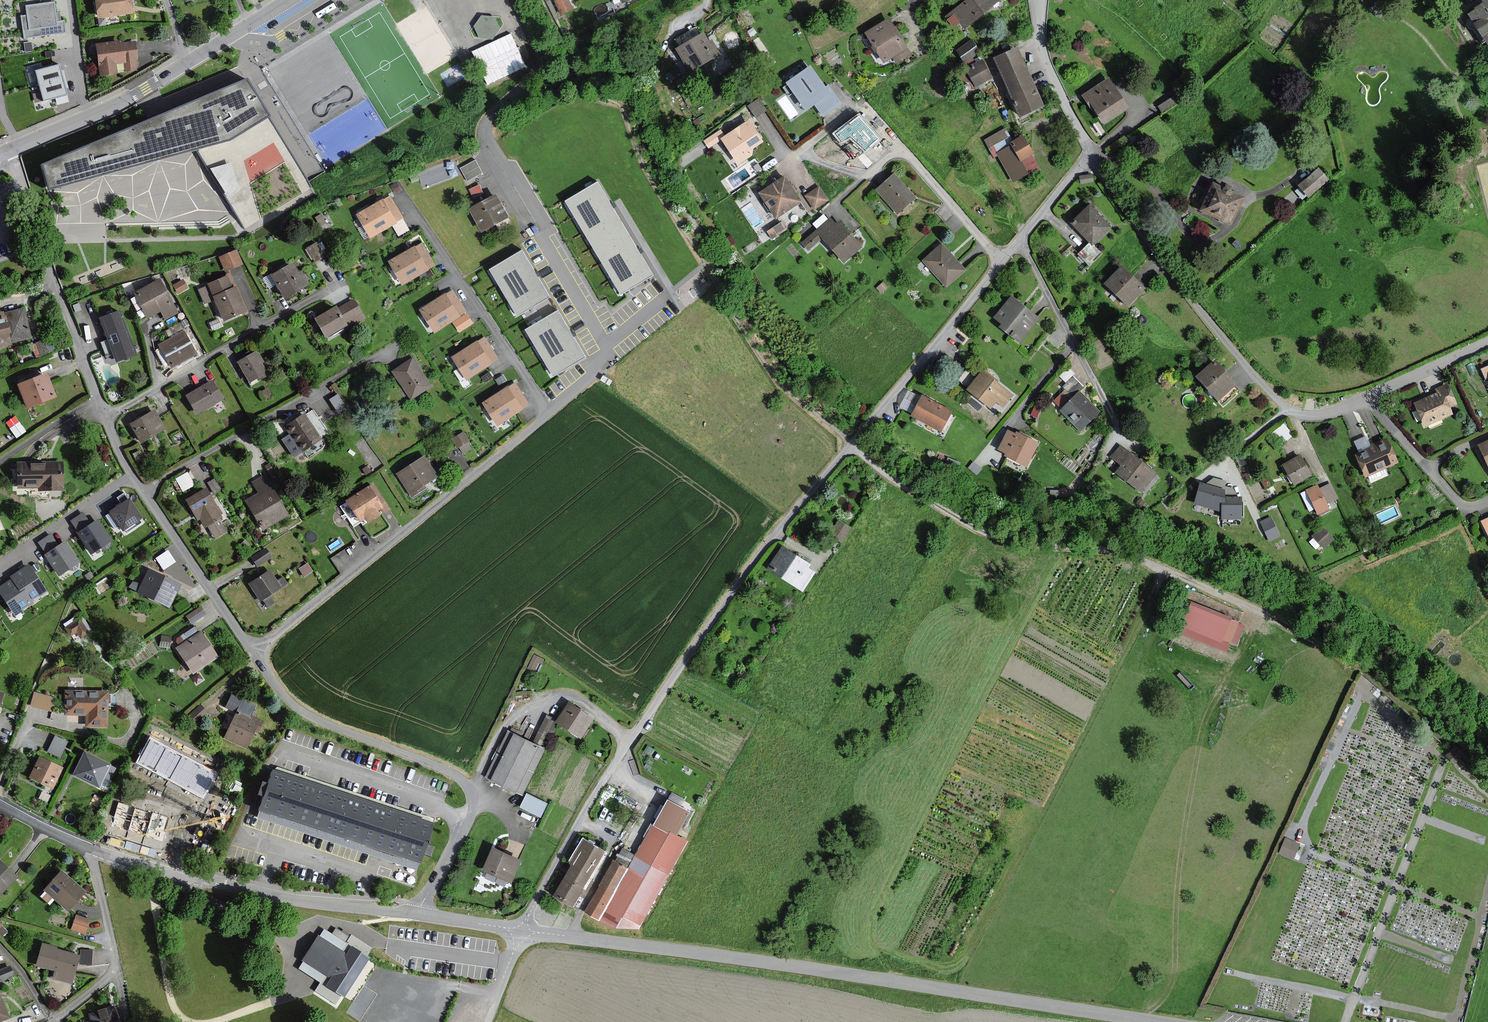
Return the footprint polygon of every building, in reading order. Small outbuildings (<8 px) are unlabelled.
[(98,16),(132,12),(131,0),(96,0),(98,16)] [(562,14),(572,9),(568,0),(556,0),(562,14)] [(964,27),(999,0),(965,0),(951,11),(964,27)] [(1487,44),(1487,2),(1486,3),(1485,1),(1471,9),(1473,12),(1469,15),(1474,23),(1472,23),(1486,45),(1487,44)] [(54,2),(27,6),(28,14),(22,15),(24,36),(65,31),(64,20),(61,21),(60,12),(56,13),(54,2)] [(1385,10),(1377,2),(1371,8),(1379,16),(1385,10)] [(495,16),(482,15),(475,26),(480,37),(492,40),(501,28),(495,16)] [(866,33),(884,62),(892,57),(896,64),(911,55),(907,49),(908,48),(889,18),(866,33)] [(705,32),(677,48),(690,70),(720,53),(712,39),(710,41),(705,32)] [(523,61),(511,35),(472,52),(483,78),(486,85),(526,67),(523,61)] [(979,51),(971,40),(957,51),(965,61),(979,51)] [(122,42),(97,44),(101,75),(117,73),(116,63),(125,62),(126,72),(138,71),(135,42),(122,44),(122,42)] [(1017,48),(994,58),(1020,115),(1043,105),(1017,48)] [(992,77),(982,59),(965,69),(975,86),(992,77)] [(66,95),(59,65),(43,69),(41,64),(28,67),(31,82),(38,81),(43,101),(66,95)] [(840,103),(828,87),(826,88),(810,66),(786,82),(805,109),(814,103),(823,115),(840,103)] [(1105,124),(1128,108),(1108,78),(1082,95),(1092,110),(1095,109),(1105,124)] [(269,117),(268,116),(243,79),(190,102),(152,118),(147,120),(43,166),(49,188),(198,149),(235,211),(245,227),(311,189),(308,182),(270,119),(269,117)] [(766,111),(758,99),(748,106),(755,117),(766,111)] [(880,139),(860,114),(834,133),(842,144),(850,139),(865,151),(880,139)] [(739,164),(753,155),(755,147),(764,141),(750,119),(725,136),(721,130),(705,140),(710,147),(723,139),(739,164)] [(1029,174),(1040,169),(1032,155),(1033,154),(1023,136),(1012,142),(1005,129),(985,140),(994,156),(997,154),(1013,183),(1029,174)] [(482,173),(475,161),(461,168),(468,180),(482,173)] [(452,177),(448,164),(419,174),(423,187),(452,177)] [(1317,168),(1314,171),(1298,185),(1307,195),(1326,179),(1317,168)] [(894,174),(876,190),(896,214),(914,198),(894,174)] [(1092,175),(1080,176),(1081,183),(1093,182),(1092,175)] [(800,202),(784,176),(760,192),(777,217),(800,202)] [(566,201),(594,247),(625,228),(611,205),(597,182),(566,201)] [(1230,191),(1232,187),(1226,184),(1224,188),(1223,187),(1212,182),(1206,195),(1205,195),(1204,195),(1203,196),(1202,196),(1201,197),(1200,198),(1199,199),(1199,200),(1199,201),(1199,203),(1199,204),(1200,205),(1200,206),(1201,206),(1199,211),(1230,226),(1244,197),(1231,191),(1230,191)] [(469,190),(473,198),(481,194),(483,193),(479,185),(478,186),(469,190)] [(818,187),(806,196),(815,208),(827,200),(818,187)] [(404,218),(391,195),(359,213),(372,236),(404,218)] [(507,216),(496,195),(479,204),(471,209),(482,231),(508,217),(507,216)] [(1089,205),(1071,222),(1092,245),(1110,227),(1101,217),(1095,211),(1089,205)] [(836,225),(830,218),(817,230),(803,243),(809,250),(823,238),(844,262),(862,247),(839,222),(836,225)] [(787,229),(782,222),(767,231),(772,238),(787,229)] [(623,292),(653,274),(625,228),(594,247),(622,293),(623,292)] [(1242,246),(1236,240),(1232,244),(1238,250),(1242,246)] [(316,243),(307,248),(308,249),(315,262),(324,257),(316,243)] [(435,265),(422,243),(390,261),(403,284),(435,265)] [(965,269),(942,243),(923,259),(946,285),(965,269)] [(224,271),(241,264),(236,251),(229,253),(219,257),(224,271)] [(549,297),(522,251),(495,267),(492,269),(519,315),(520,314),(549,297)] [(291,263),(269,275),(282,298),(308,284),(300,268),(295,271),(291,263)] [(1145,288),(1121,266),(1105,284),(1128,306),(1145,288)] [(225,277),(196,288),(201,303),(213,299),(222,322),(245,313),(236,289),(230,291),(225,277)] [(158,279),(131,293),(144,319),(158,312),(164,322),(177,315),(158,279)] [(466,314),(453,291),(421,309),(434,332),(466,314)] [(351,297),(314,318),(325,338),(362,317),(351,297)] [(1038,317),(1012,297),(997,317),(1005,323),(1003,326),(1020,340),(1038,317)] [(30,338),(23,309),(3,314),(10,343),(30,338)] [(10,343),(3,314),(2,311),(0,312),(0,347),(10,344),(10,343)] [(98,318),(115,363),(124,359),(134,355),(126,335),(124,330),(117,311),(113,313),(109,314),(98,318)] [(585,357),(558,312),(529,329),(528,329),(555,375),(556,374),(585,357)] [(180,331),(155,346),(168,369),(193,354),(180,331)] [(498,359),(485,337),(453,355),(466,378),(498,359)] [(252,353),(235,363),(248,384),(256,379),(257,382),(266,376),(252,353)] [(395,369),(392,371),(412,400),(432,386),(413,357),(395,369)] [(1238,382),(1217,359),(1199,374),(1220,398),(1238,382)] [(1011,394),(984,372),(969,389),(990,406),(995,401),(1001,406),(1011,394)] [(45,374),(17,386),(27,409),(55,396),(45,374)] [(183,395),(195,415),(222,400),(210,380),(183,395)] [(528,404),(515,383),(484,402),(497,424),(528,404)] [(1437,389),(1439,395),(1424,402),(1415,406),(1424,426),(1451,414),(1449,409),(1457,406),(1448,384),(1437,389)] [(337,392),(328,397),(336,409),(344,405),(337,392)] [(1098,412),(1080,393),(1062,409),(1081,429),(1098,412)] [(951,411),(923,396),(913,416),(941,430),(951,411)] [(154,411),(128,424),(138,443),(164,430),(154,411)] [(302,414),(283,427),(301,451),(319,438),(302,414)] [(1289,422),(1279,422),(1279,438),(1288,438),(1289,422)] [(452,436),(461,451),(472,444),(463,429),(452,436)] [(1027,465),(1039,443),(1019,432),(1018,436),(1009,431),(1000,449),(1009,453),(1008,455),(1027,465)] [(1388,440),(1357,454),(1367,475),(1398,462),(1388,440)] [(1479,445),(1487,464),(1487,441),(1479,445)] [(1156,473),(1121,446),(1113,456),(1124,465),(1118,472),(1142,490),(1156,473)] [(1242,455),(1236,457),(1240,467),(1246,464),(1242,455)] [(1301,455),(1284,465),(1295,485),(1312,475),(1301,455)] [(424,457),(398,474),(414,498),(427,489),(425,486),(438,477),(424,457)] [(63,465),(17,464),(17,488),(37,489),(37,493),(62,493),(63,465)] [(187,470),(175,476),(182,489),(193,483),(187,470)] [(256,494),(243,502),(256,522),(261,519),(266,528),(287,515),(263,476),(249,484),(256,494)] [(1273,484),(1269,477),(1262,481),(1266,488),(1273,484)] [(1241,518),(1241,498),(1224,497),(1224,490),(1202,482),(1196,503),(1222,511),(1222,517),(1241,518)] [(1318,483),(1307,489),(1319,514),(1330,509),(1328,503),(1338,498),(1331,484),(1321,489),(1318,483)] [(368,485),(343,502),(358,523),(363,520),(367,525),(386,511),(368,485)] [(204,491),(186,502),(197,519),(200,519),(206,527),(208,526),(216,538),(225,532),(218,519),(221,517),(204,491)] [(140,518),(124,493),(117,498),(122,506),(106,516),(114,527),(119,524),(123,529),(140,518)] [(111,541),(97,521),(91,525),(83,514),(72,521),(79,532),(77,534),(91,554),(111,541)] [(1279,536),(1270,517),(1261,522),(1270,541),(1279,536)] [(852,530),(838,521),(827,537),(842,546),(852,530)] [(1333,539),(1322,527),(1312,536),(1322,549),(1333,539)] [(78,562),(65,542),(58,547),(51,535),(40,543),(47,554),(45,556),(58,576),(78,562)] [(270,557),(265,549),(252,558),(257,566),(270,557)] [(772,570),(802,588),(811,573),(806,569),(808,565),(784,551),(772,570)] [(21,570),(12,576),(13,578),(29,602),(45,591),(28,566),(24,568),(22,566),(20,568),(21,570)] [(180,584),(148,569),(138,592),(169,607),(180,584)] [(269,571),(249,584),(260,600),(280,588),(269,571)] [(29,602),(13,578),(0,587),(0,593),(16,615),(31,605),(29,602)] [(1239,624),(1190,604),(1177,635),(1226,656),(1239,624)] [(205,614),(201,607),(187,616),(192,623),(205,614)] [(89,635),(77,618),(62,628),(69,637),(75,633),(80,641),(89,635)] [(195,627),(176,640),(180,646),(177,648),(193,672),(217,657),(200,632),(199,633),(195,627)] [(108,692),(66,690),(65,714),(86,715),(86,726),(107,726),(108,692)] [(53,697),(33,691),(30,703),(50,708),(53,697)] [(231,695),(227,706),(237,711),(225,738),(247,748),(255,730),(258,731),(262,722),(250,716),(255,706),(231,695)] [(592,718),(569,704),(559,721),(581,735),(592,718)] [(207,712),(200,705),(188,717),(194,724),(207,712)] [(556,726),(542,719),(531,743),(508,732),(487,776),(524,793),(556,726)] [(46,750),(60,756),(67,739),(54,733),(46,750)] [(159,744),(150,740),(138,761),(202,795),(214,774),(204,769),(191,762),(173,752),(159,744)] [(1455,744),(1446,753),(1457,765),(1466,756),(1455,744)] [(73,775),(99,787),(104,777),(109,780),(114,769),(109,766),(110,765),(84,753),(73,775)] [(61,770),(38,760),(30,779),(52,789),(61,770)] [(260,812),(419,864),(433,819),(275,767),(260,812)] [(258,794),(263,796),(267,782),(262,780),(258,794)] [(546,802),(528,794),(523,807),(541,814),(546,802)] [(615,861),(585,913),(597,920),(611,928),(639,929),(688,841),(677,835),(690,812),(668,799),(653,826),(651,825),(627,868),(615,861)] [(128,806),(119,804),(113,825),(161,838),(167,817),(160,815),(142,810),(128,806)] [(1300,844),(1286,838),(1280,853),(1294,859),(1300,844)] [(585,843),(555,896),(559,898),(574,906),(596,868),(604,854),(585,843)] [(493,849),(484,870),(511,882),(520,861),(493,849)] [(0,862),(0,894),(0,895),(17,877),(0,862)] [(85,892),(60,872),(44,892),(68,912),(85,892)] [(89,921),(76,916),(71,929),(84,934),(89,921)] [(298,970),(320,983),(315,991),(335,1004),(338,1006),(344,997),(368,958),(367,957),(369,953),(371,949),(372,949),(365,944),(362,943),(351,936),(349,937),(336,929),(332,935),(324,930),(319,938),(303,962),(298,970)] [(79,956),(40,943),(33,965),(54,971),(52,979),(70,985),(79,956)] [(14,974),(10,964),(0,968),(0,978),(14,974)] [(0,998),(0,1021),(9,1018),(1,997),(0,998)] [(90,1015),(92,1021),(118,1021),(114,1007),(90,1015)]
